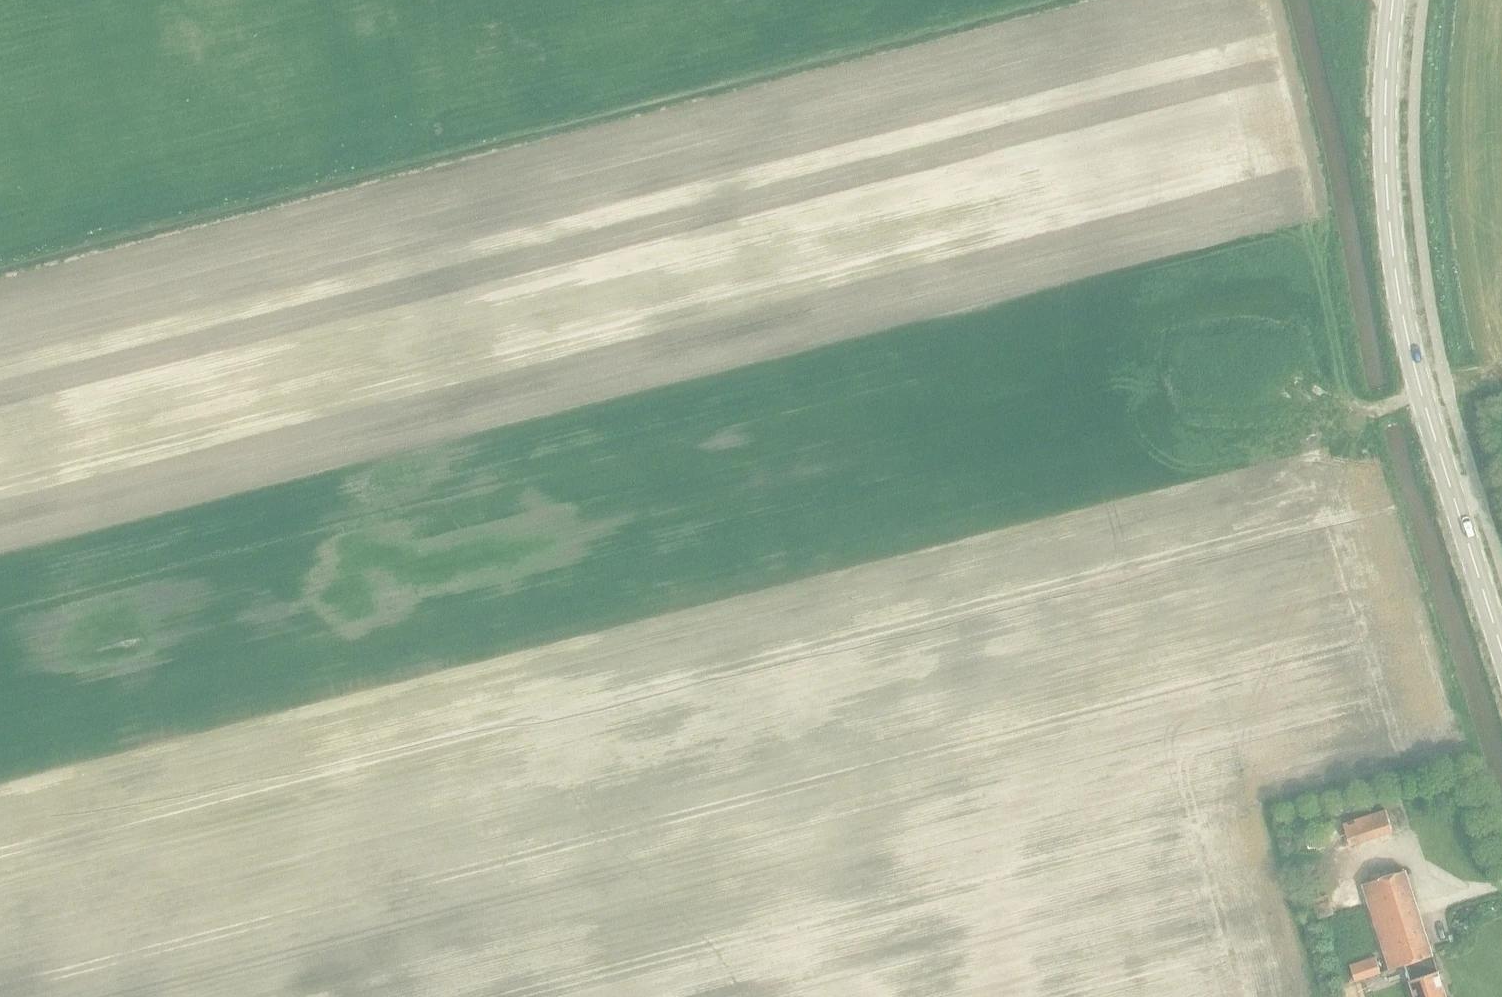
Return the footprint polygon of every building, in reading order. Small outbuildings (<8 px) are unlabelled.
[(1343,824),(1350,846),(1392,832),(1385,810),(1343,824)] [(1405,870),(1363,883),(1391,970),(1405,965),(1416,996),(1447,996),(1405,870)] [(1350,965),(1355,981),(1381,973),(1376,957),(1350,965)]
